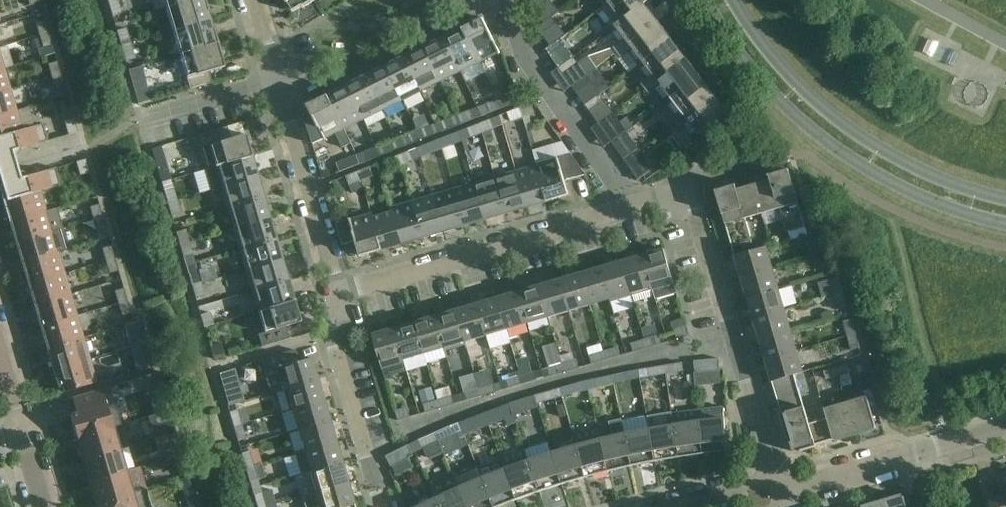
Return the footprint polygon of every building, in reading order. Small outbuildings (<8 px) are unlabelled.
[(107,0),(112,16),(121,13),(117,0),(108,0),(107,0)] [(166,8),(194,0),(163,0),(166,8)] [(172,31),(206,21),(210,20),(207,10),(208,10),(205,0),(194,0),(166,8),(172,31)] [(315,0),(286,0),(293,12),(302,7),(303,8),(315,0)] [(530,4),(535,11),(547,1),(546,0),(536,0),(530,4)] [(610,29),(644,3),(649,0),(611,0),(603,6),(596,11),(610,29)] [(617,53),(651,26),(658,21),(644,3),(610,29),(620,42),(613,47),(617,53)] [(480,19),(463,28),(480,61),(498,52),(499,53),(500,53),(483,18),(482,18),(481,18),(480,18),(480,19)] [(549,18),(547,20),(537,28),(542,34),(554,25),(549,18)] [(48,33),(44,20),(35,23),(39,35),(48,33)] [(210,20),(206,21),(172,31),(179,54),(218,43),(214,30),(213,30),(210,20)] [(658,21),(651,26),(617,53),(621,58),(628,53),(638,65),(672,39),(658,21)] [(121,46),(130,44),(125,28),(116,31),(121,46)] [(443,37),(460,71),(480,61),(463,28),(446,36),(445,36),(443,37)] [(48,33),(39,35),(43,48),(52,45),(48,33)] [(441,81),(460,71),(443,37),(441,38),(442,38),(424,47),(441,81)] [(641,83),(645,89),(686,57),(672,39),(638,65),(647,78),(641,83)] [(558,40),(553,43),(545,49),(550,55),(562,46),(558,40)] [(222,56),(218,43),(179,54),(190,90),(212,83),(208,71),(224,67),(220,57),(222,56)] [(134,59),(130,44),(121,46),(125,62),(134,59)] [(405,56),(422,90),(441,81),(424,47),(407,56),(406,55),(405,56)] [(403,57),(386,66),(402,100),(422,90),(405,56),(403,57)] [(656,89),(666,102),(700,75),(686,57),(645,89),(649,94),(656,89)] [(559,67),(563,73),(563,74),(576,65),(571,58),(559,67)] [(60,74),(57,61),(47,64),(51,77),(60,74)] [(402,100),(386,66),(368,75),(368,74),(366,75),(383,109),(402,100)] [(0,70),(0,92),(9,89),(3,69),(0,70)] [(60,74),(51,77),(55,90),(64,87),(60,74)] [(364,77),(347,85),(364,119),(383,109),(366,75),(364,76),(364,77)] [(700,75),(666,102),(675,114),(668,120),(672,125),(714,93),(700,75)] [(584,77),(575,84),(572,86),(576,92),(589,83),(584,77)] [(364,119),(347,85),(329,94),(329,93),(327,94),(344,129),(364,119)] [(151,99),(147,87),(134,91),(137,103),(151,99)] [(0,92),(0,115),(15,110),(9,89),(0,92)] [(714,93),(672,125),(677,130),(684,125),(694,138),(728,112),(714,93)] [(308,105),(314,118),(306,122),(314,144),(324,139),(325,140),(326,139),(325,138),(335,133),(343,147),(352,143),(344,129),(327,94),(325,95),(326,96),(308,105)] [(510,95),(498,99),(502,108),(514,103),(510,95)] [(598,96),(588,102),(585,104),(589,111),(602,102),(598,96)] [(486,104),(490,113),(502,108),(498,99),(486,104)] [(531,103),(519,108),(523,116),(535,112),(531,103)] [(519,108),(507,112),(511,121),(523,116),(519,108)] [(15,165),(11,151),(47,141),(42,124),(21,130),(15,110),(0,115),(0,170),(15,165)] [(470,110),(458,115),(461,124),(473,119),(470,110)] [(611,114),(601,121),(598,123),(603,129),(615,121),(611,114)] [(461,124),(458,115),(446,120),(449,129),(461,124)] [(620,136),(624,133),(634,126),(627,117),(613,126),(620,136)] [(64,121),(68,135),(77,132),(73,118),(64,121)] [(491,119),(479,123),(483,132),(494,128),(491,119)] [(479,123),(467,128),(471,137),(483,132),(479,123)] [(429,126),(418,131),(421,140),(433,135),(429,126)] [(199,135),(208,168),(215,166),(251,156),(245,134),(230,139),(227,127),(199,135)] [(421,140),(418,131),(406,136),(409,145),(421,140)] [(628,139),(624,133),(620,136),(611,142),(616,148),(628,139)] [(450,135),(438,139),(442,148),(454,144),(450,135)] [(427,144),(430,153),(442,148),(438,139),(427,144)] [(389,142),(377,147),(381,156),(393,151),(389,142)] [(152,149),(151,149),(151,150),(152,150),(155,160),(164,157),(166,154),(163,145),(152,149)] [(377,147),(365,152),(369,161),(381,156),(377,147)] [(410,151),(398,155),(401,164),(413,159),(410,151)] [(625,160),(629,166),(629,167),(642,158),(637,151),(625,160)] [(557,159),(537,165),(548,201),(569,195),(565,180),(586,174),(571,153),(557,158),(557,159)] [(357,155),(347,159),(336,163),(340,172),(360,164),(357,155)] [(215,166),(208,168),(204,169),(210,190),(221,187),(257,176),(251,156),(215,166)] [(89,173),(85,159),(76,162),(80,176),(89,173)] [(45,211),(39,191),(60,185),(55,168),(19,178),(15,165),(0,170),(0,180),(1,184),(0,186),(0,192),(3,201),(9,222),(45,211)] [(516,171),(527,207),(548,201),(537,165),(516,171)] [(370,166),(358,171),(361,180),(373,175),(370,166)] [(175,174),(179,191),(206,185),(201,168),(175,174)] [(735,185),(716,190),(732,248),(752,242),(745,218),(779,208),(786,232),(805,227),(788,169),(769,175),(770,179),(746,186),(736,189),(735,185)] [(361,180),(358,171),(346,176),(349,185),(361,180)] [(516,171),(496,177),(506,213),(527,207),(516,171)] [(221,187),(227,208),(263,197),(257,176),(221,187)] [(475,183),(485,219),(506,213),(496,177),(475,183)] [(475,183),(454,189),(465,225),(485,219),(475,183)] [(163,191),(167,203),(176,201),(173,188),(163,191)] [(454,189),(433,195),(444,231),(465,225),(454,189)] [(423,237),(444,231),(433,195),(413,201),(423,237)] [(263,197),(227,208),(233,229),(269,218),(263,197)] [(180,213),(176,201),(167,203),(171,216),(180,213)] [(403,244),(423,237),(413,201),(391,208),(393,212),(403,244)] [(102,217),(99,204),(89,207),(93,220),(102,217)] [(45,211),(9,222),(15,243),(59,230),(62,229),(56,208),(45,211)] [(393,212),(373,218),(382,250),(403,244),(393,212)] [(336,223),(343,246),(356,242),(360,256),(382,250),(373,218),(372,213),(351,219),(351,218),(336,223)] [(102,217),(93,220),(97,232),(106,230),(102,217)] [(269,218),(233,229),(239,249),(275,239),(269,218)] [(59,230),(15,243),(21,263),(57,253),(65,250),(59,230)] [(176,232),(179,245),(188,242),(185,230),(176,232)] [(831,250),(827,236),(819,238),(824,253),(831,250)] [(239,249),(245,270),(281,259),(275,239),(239,249)] [(192,254),(188,242),(179,245),(183,257),(192,254)] [(105,261),(114,258),(111,246),(101,248),(105,261)] [(766,246),(735,256),(741,277),(773,268),(766,246)] [(677,293),(664,249),(643,255),(653,290),(655,299),(677,293)] [(836,265),(831,250),(824,253),(828,267),(836,265)] [(57,253),(21,263),(27,284),(63,273),(57,253)] [(643,255),(635,257),(622,261),(632,296),(653,290),(643,255)] [(114,258),(105,261),(109,274),(118,271),(114,258)] [(287,280),(281,259),(245,270),(251,291),(287,280)] [(632,296),(622,261),(601,267),(610,299),(611,302),(632,296)] [(581,273),(590,305),(610,299),(601,267),(581,273)] [(773,268),(741,277),(747,298),(779,288),(773,268)] [(188,274),(191,286),(201,283),(197,271),(188,274)] [(63,273),(27,284),(33,305),(69,294),(63,273)] [(590,305),(581,273),(560,279),(569,311),(590,305)] [(836,294),(844,292),(839,277),(832,280),(836,294)] [(569,311),(560,279),(539,285),(548,317),(569,311)] [(257,311),(294,301),(287,280),(251,291),(257,311)] [(204,296),(201,283),(191,286),(195,298),(204,296)] [(548,317),(539,285),(518,292),(528,323),(548,317)] [(114,291),(118,304),(127,301),(123,288),(114,291)] [(779,288),(747,298),(753,318),(785,309),(779,288)] [(528,323),(518,292),(498,298),(507,329),(528,323)] [(844,292),(836,294),(840,309),(848,306),(844,292)] [(69,294),(33,305),(40,327),(76,316),(69,294)] [(507,329),(498,298),(477,304),(486,335),(507,329)] [(118,304),(121,316),(124,326),(133,323),(127,301),(118,304)] [(286,326),(300,322),(294,301),(257,311),(264,332),(258,334),(261,346),(289,338),(286,326)] [(486,335),(477,304),(456,310),(465,341),(466,341),(486,335)] [(753,318),(759,339),(791,330),(785,309),(753,318)] [(467,344),(466,341),(465,341),(456,310),(435,316),(445,347),(444,348),(445,351),(467,344)] [(200,315),(204,328),(213,325),(209,312),(200,315)] [(46,349),(82,338),(76,316),(40,327),(46,349)] [(445,347),(435,316),(415,322),(424,353),(444,348),(445,347)] [(856,333),(851,319),(844,321),(848,336),(856,333)] [(143,320),(133,323),(124,326),(130,347),(149,342),(143,320)] [(424,353),(415,322),(394,328),(403,359),(404,359),(424,353)] [(713,324),(694,330),(700,347),(718,341),(713,324)] [(674,329),(677,339),(689,335),(686,326),(674,329)] [(373,334),(386,380),(387,379),(391,378),(394,375),(406,371),(407,371),(404,359),(403,359),(394,328),(373,334)] [(797,351),(791,330),(759,339),(765,360),(797,351)] [(856,333),(848,336),(852,350),(860,348),(856,333)] [(659,334),(645,338),(647,348),(662,343),(659,334)] [(82,338),(46,349),(53,370),(89,360),(82,338)] [(633,352),(647,348),(645,338),(630,342),(633,352)] [(827,352),(844,348),(842,339),(825,343),(827,352)] [(210,348),(213,361),(225,357),(222,344),(210,348)] [(618,346),(603,350),(606,360),(620,355),(618,346)] [(591,364),(606,360),(603,350),(589,354),(591,364)] [(797,351),(765,360),(771,380),(795,374),(803,372),(797,351)] [(317,379),(311,358),(288,365),(284,353),(261,360),(264,372),(270,393),(282,389),(317,379)] [(576,358),(562,362),(565,372),(579,368),(576,358)] [(719,358),(694,361),(695,372),(720,370),(719,358)] [(60,381),(63,392),(95,382),(89,360),(53,370),(56,382),(60,381)] [(565,372),(562,362),(547,366),(550,376),(565,372)] [(665,365),(666,373),(683,370),(682,362),(665,365)] [(847,364),(835,367),(838,375),(849,372),(847,364)] [(665,365),(647,368),(649,376),(666,373),(665,365)] [(835,367),(824,371),(826,379),(838,375),(835,367)] [(523,384),(538,380),(535,370),(520,374),(523,384)] [(631,379),(629,371),(612,375),(614,383),(631,379)] [(509,388),(523,384),(520,374),(506,379),(509,388)] [(779,413),(784,431),(809,423),(795,374),(771,380),(781,412),(779,413)] [(614,383),(612,375),(595,378),(597,386),(614,383)] [(282,389),(288,410),(288,411),(292,410),(291,409),(323,400),(317,379),(282,389)] [(479,386),(482,396),(496,392),(493,382),(479,386)] [(560,388),(563,395),(579,390),(577,383),(560,388)] [(243,400),(238,384),(224,389),(229,404),(243,400)] [(69,415),(76,438),(112,427),(106,406),(114,403),(110,388),(111,387),(111,386),(72,398),(76,413),(71,415),(71,414),(69,415)] [(464,391),(467,400),(482,396),(479,386),(464,391)] [(422,403),(423,403),(435,399),(432,388),(419,391),(419,392),(422,403)] [(560,388),(535,395),(537,403),(563,395),(560,388)] [(452,394),(437,399),(440,408),(455,404),(452,394)] [(867,396),(845,402),(855,433),(876,427),(867,396)] [(526,398),(510,403),(512,411),(529,405),(526,398)] [(440,408),(437,399),(435,399),(423,403),(426,412),(440,408)] [(291,409),(292,410),(297,430),(329,421),(323,400),(291,409)] [(824,408),(827,418),(828,418),(834,439),(855,433),(845,402),(824,408)] [(484,412),(487,420),(504,413),(501,406),(484,412)] [(229,412),(233,426),(241,424),(249,422),(244,407),(229,412)] [(398,421),(411,417),(408,407),(395,411),(398,421)] [(699,422),(703,454),(727,451),(723,407),(697,410),(699,422)] [(674,425),(679,457),(703,454),(699,422),(697,410),(672,413),(674,425)] [(484,412),(468,419),(471,426),(487,420),(484,412)] [(163,425),(160,413),(148,417),(151,428),(163,425)] [(828,418),(827,418),(809,423),(784,431),(786,438),(788,437),(793,451),(800,449),(800,451),(817,447),(816,445),(834,439),(828,418)] [(601,440),(608,471),(632,466),(625,434),(621,419),(608,422),(612,437),(601,440)] [(329,421),(297,430),(303,451),(335,441),(329,421)] [(241,424),(233,426),(237,441),(245,439),(241,424)] [(454,433),(451,425),(435,432),(438,440),(454,433)] [(655,461),(679,457),(674,425),(650,430),(655,461)] [(79,447),(83,460),(119,449),(112,427),(76,438),(77,438),(80,438),(82,446),(79,447)] [(577,446),(585,477),(608,471),(601,440),(598,428),(574,434),(577,446)] [(655,461),(650,430),(625,434),(632,466),(655,461)] [(435,432),(419,439),(422,447),(438,440),(435,432)] [(170,447),(166,435),(154,438),(158,450),(170,447)] [(335,441),(303,451),(294,453),(300,474),(310,471),(341,462),(335,441)] [(408,445),(405,446),(386,456),(391,467),(413,455),(408,445)] [(553,453),(562,484),(585,477),(577,446),(553,453)] [(89,468),(86,469),(89,482),(125,471),(119,449),(83,460),(86,459),(89,468)] [(506,470),(517,500),(540,492),(529,461),(525,450),(501,458),(506,470)] [(241,453),(245,468),(253,466),(249,451),(241,453)] [(529,461),(540,492),(562,484),(553,453),(529,461)] [(168,471),(183,467),(179,455),(164,459),(168,471)] [(494,506),(498,506),(517,500),(506,470),(501,458),(478,467),(482,478),(494,506)] [(341,462),(310,471),(315,492),(316,492),(347,483),(341,462)] [(245,468),(249,482),(257,480),(253,466),(245,468)] [(92,491),(96,503),(145,489),(139,467),(125,471),(89,482),(92,481),(95,490),(92,491)] [(297,488),(294,474),(272,478),(275,492),(297,488)] [(460,489),(455,478),(432,488),(433,490),(437,499),(441,506),(468,506),(460,489)] [(460,489),(468,506),(494,506),(482,478),(460,489)] [(353,503),(347,483),(316,492),(315,492),(312,493),(313,493),(301,497),(304,506),(341,506),(353,503)] [(145,489),(96,503),(97,506),(151,506),(145,489)] [(253,495),(257,506),(265,506),(276,504),(272,489),(253,495)] [(437,499),(433,490),(411,501),(413,506),(441,506),(437,499)] [(988,498),(991,506),(1005,506),(1005,493),(988,498)] [(190,496),(177,500),(179,506),(193,506),(190,496)] [(884,506),(907,506),(904,496),(882,502),(884,506)]
